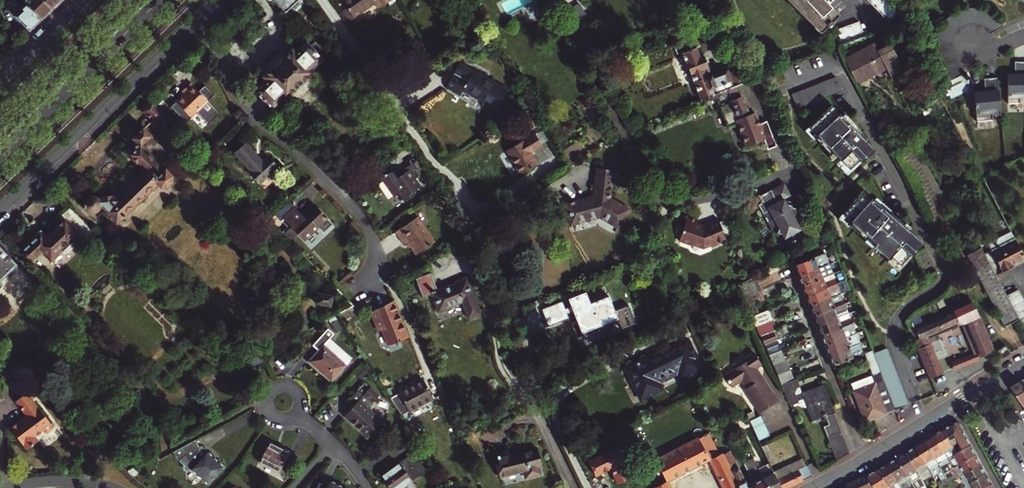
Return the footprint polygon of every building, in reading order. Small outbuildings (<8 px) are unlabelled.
[(26,3),(41,19),(51,9),(42,0),(28,0),(25,3),(26,3)] [(51,9),(61,0),(42,0),(51,9)] [(285,13),(298,0),(273,0),(285,13)] [(341,2),(346,10),(341,14),(346,22),(373,4),(378,0),(382,6),(390,0),(344,0),(341,2)] [(373,4),(377,10),(382,6),(378,0),(373,4)] [(819,31),(826,24),(827,25),(831,21),(830,20),(837,14),(824,0),(789,0),(819,31)] [(887,21),(900,10),(891,0),(867,0),(887,21)] [(41,19),(26,3),(20,9),(22,11),(16,16),(30,30),(41,19)] [(841,44),(864,36),(858,22),(836,30),(841,44)] [(727,69),(712,75),(704,55),(700,56),(697,47),(700,46),(696,37),(674,46),(677,54),(681,52),(700,100),(715,94),(732,87),(735,86),(748,81),(739,62),(726,67),(727,69)] [(888,73),(903,66),(889,40),(875,48),(885,67),(888,73)] [(297,46),(286,56),(283,53),(268,68),(271,71),(260,82),(262,84),(255,91),(272,109),(283,97),(286,101),(315,72),(312,69),(314,67),(315,67),(324,59),(320,54),(324,50),(315,41),(311,45),(307,41),(299,48),(297,46)] [(856,83),(885,67),(875,48),(873,44),(843,60),(856,83)] [(1018,60),(1019,72),(1014,72),(1007,72),(1007,101),(1019,101),(1019,97),(1023,97),(1023,60),(1018,60)] [(209,65),(202,73),(208,79),(215,72),(209,65)] [(466,83),(451,76),(445,90),(460,96),(462,92),(498,108),(507,88),(471,72),(466,83)] [(1000,113),(997,76),(988,77),(989,89),(985,90),(973,91),(976,119),(992,118),(991,114),(1000,113)] [(790,93),(795,107),(840,91),(835,77),(790,93)] [(181,91),(183,93),(175,101),(190,116),(207,100),(191,82),(181,91)] [(737,98),(740,97),(735,86),(732,87),(737,98)] [(768,149),(777,146),(766,121),(759,123),(754,113),(748,115),(741,96),(740,97),(737,98),(732,87),(715,94),(728,127),(738,124),(747,145),(764,139),(768,149)] [(937,107),(942,104),(935,91),(934,88),(928,90),(937,107)] [(155,124),(166,113),(154,100),(150,101),(143,107),(143,112),(155,124)] [(831,107),(805,133),(813,141),(815,140),(830,156),(832,154),(840,163),(841,162),(849,171),(859,162),(861,164),(874,151),(831,107)] [(143,128),(133,128),(75,185),(75,195),(85,205),(85,208),(89,212),(95,212),(100,208),(119,227),(125,221),(123,219),(159,184),(162,186),(167,186),(173,181),(172,175),(166,168),(165,169),(142,145),(151,136),(143,128)] [(536,135),(542,144),(549,141),(543,131),(536,135)] [(507,151),(521,174),(538,164),(531,153),(543,145),(542,144),(536,135),(535,133),(507,151)] [(245,143),(234,153),(250,171),(249,172),(261,185),(279,167),(268,155),(262,160),(245,143)] [(413,164),(401,172),(403,175),(399,178),(397,175),(393,170),(382,177),(394,197),(399,194),(405,202),(417,194),(415,192),(422,187),(417,179),(420,177),(420,175),(413,164)] [(613,179),(614,170),(614,169),(596,167),(593,196),(564,201),(570,224),(599,217),(619,228),(630,207),(611,196),(613,179)] [(761,203),(757,205),(771,231),(781,234),(786,244),(800,237),(797,232),(807,227),(797,210),(792,208),(792,206),(785,204),(783,200),(790,196),(783,183),(758,197),(761,203)] [(863,193),(853,204),(855,205),(845,216),(853,224),(849,227),(865,242),(869,238),(877,246),(873,249),(888,263),(891,259),(900,267),(909,258),(911,259),(922,247),(902,229),(904,228),(892,217),(891,219),(863,193)] [(289,200),(277,212),(284,219),(296,208),(289,200)] [(458,203),(453,207),(471,232),(476,228),(458,203)] [(315,204),(309,210),(310,213),(305,217),(303,215),(296,208),(284,219),(299,234),(306,240),(315,231),(320,236),(334,223),(315,204)] [(418,217),(396,233),(404,245),(406,244),(408,242),(411,246),(418,256),(436,243),(418,217)] [(696,224),(697,221),(687,218),(679,241),(692,246),(693,244),(704,248),(710,245),(711,247),(719,244),(718,242),(726,239),(718,219),(704,225),(705,226),(703,227),(696,224)] [(51,260),(61,250),(62,252),(64,250),(67,251),(70,250),(72,247),(71,243),(72,242),(71,240),(78,234),(64,220),(46,237),(41,231),(19,253),(30,265),(43,252),(51,260)] [(1023,261),(1023,258),(1010,232),(986,244),(990,250),(983,253),(995,275),(1023,261)] [(17,264),(0,247),(0,288),(2,286),(3,282),(0,280),(17,264)] [(1005,296),(995,275),(983,253),(981,249),(967,257),(1004,327),(1018,319),(1005,296)] [(798,275),(828,263),(824,253),(793,265),(798,275)] [(801,285),(832,273),(828,263),(798,275),(801,285)] [(801,285),(806,296),(836,284),(832,273),(801,285)] [(431,274),(416,279),(423,296),(431,293),(442,321),(463,313),(466,319),(481,313),(467,279),(437,290),(431,274)] [(741,297),(758,290),(753,279),(737,288),(741,297)] [(806,296),(809,306),(840,294),(836,284),(806,296)] [(1018,289),(1005,296),(1018,319),(1023,332),(1023,300),(1018,289)] [(753,303),(762,300),(758,290),(741,297),(746,306),(753,303)] [(809,306),(813,315),(844,304),(840,294),(809,306)] [(370,309),(374,320),(378,331),(382,330),(388,345),(408,338),(393,301),(370,309)] [(978,357),(993,350),(970,301),(911,329),(931,377),(943,372),(927,336),(957,321),(961,323),(974,351),(950,362),(953,369),(979,359),(978,357)] [(750,317),(757,314),(753,303),(746,306),(750,317)] [(813,315),(817,326),(848,314),(844,304),(813,315)] [(355,314),(352,307),(337,315),(341,322),(355,314)] [(755,326),(769,321),(765,311),(757,314),(750,317),(755,326)] [(817,326),(821,336),(852,325),(848,314),(817,326)] [(759,336),(775,329),(772,320),(769,321),(755,326),(759,336)] [(821,336),(825,346),(855,334),(852,325),(821,336)] [(311,346),(317,352),(307,363),(329,383),(351,360),(330,339),(334,335),(328,329),(311,346)] [(763,346),(776,341),(773,332),(760,337),(763,346)] [(825,346),(829,355),(859,344),(855,334),(825,346)] [(638,399),(659,389),(655,382),(674,373),(677,379),(700,367),(684,337),(622,369),(638,399)] [(768,356),(781,351),(777,341),(776,341),(763,346),(768,356)] [(829,355),(832,365),(863,354),(859,344),(829,355)] [(1002,358),(1010,353),(1006,345),(997,350),(1002,358)] [(908,404),(886,348),(873,353),(884,381),(894,409),(908,404)] [(256,349),(242,357),(246,364),(261,356),(256,349)] [(772,365),(785,361),(781,351),(768,356),(772,365)] [(762,410),(764,409),(777,401),(760,376),(758,377),(753,370),(761,365),(752,352),(744,358),(745,361),(724,375),(732,387),(742,380),(746,387),(745,388),(748,394),(750,396),(752,401),(754,403),(756,403),(757,406),(762,410)] [(231,371),(246,364),(242,357),(228,364),(231,371)] [(777,375),(791,370),(787,360),(785,361),(772,365),(777,375)] [(781,385),(795,380),(791,370),(777,375),(781,385)] [(866,421),(894,409),(884,381),(874,385),(871,375),(850,383),(866,421)] [(400,395),(391,400),(400,417),(409,412),(410,413),(434,400),(423,380),(399,393),(400,395)] [(1022,382),(1012,388),(1023,407),(1023,386),(1022,382)] [(825,416),(832,413),(821,386),(800,395),(795,383),(784,388),(793,409),(800,406),(805,408),(807,407),(813,421),(825,416)] [(346,402),(352,407),(342,418),(365,438),(379,422),(364,408),(370,402),(371,403),(378,396),(369,388),(367,390),(361,385),(346,402)] [(27,415),(24,417),(18,422),(11,427),(28,449),(40,440),(37,436),(44,431),(45,432),(48,433),(53,429),(54,426),(28,392),(16,401),(27,415)] [(848,454),(832,413),(825,416),(829,425),(823,427),(836,461),(848,454)] [(956,453),(971,445),(960,424),(956,422),(944,430),(949,440),(952,445),(956,453)] [(956,453),(952,445),(949,440),(944,430),(935,436),(947,459),(956,453)] [(723,454),(722,453),(720,453),(709,433),(652,463),(656,470),(660,467),(667,481),(710,459),(724,487),(740,487),(723,454)] [(950,463),(947,459),(935,436),(925,442),(940,469),(950,463)] [(207,484),(221,467),(196,447),(195,449),(191,440),(168,452),(170,457),(172,456),(175,459),(174,461),(180,465),(180,469),(187,468),(207,484)] [(270,442),(259,462),(285,477),(296,456),(270,442)] [(942,473),(940,469),(925,442),(917,447),(931,474),(933,477),(938,475),(941,481),(936,484),(938,487),(947,483),(942,473)] [(768,459),(773,456),(767,443),(762,446),(768,459)] [(952,468),(976,454),(971,445),(956,453),(947,459),(950,463),(952,468)] [(507,450),(494,453),(503,486),(544,476),(537,447),(508,454),(507,450)] [(928,475),(931,474),(917,447),(907,453),(921,477),(927,473),(928,475)] [(754,482),(747,485),(730,451),(723,454),(740,487),(756,487),(754,482)] [(921,477),(907,453),(898,459),(914,487),(926,487),(921,477)] [(956,478),(963,474),(982,464),(976,454),(952,468),(942,473),(947,483),(952,480),(948,473),(952,471),(956,478)] [(388,487),(403,487),(425,474),(413,455),(381,476),(388,487)] [(751,456),(743,460),(748,471),(755,468),(752,459),(751,456)] [(763,477),(754,458),(752,459),(755,468),(757,472),(764,487),(769,487),(763,477)] [(798,482),(812,475),(807,464),(804,465),(801,459),(790,465),(798,482)] [(898,459),(889,464),(902,487),(907,487),(908,487),(914,487),(898,459)] [(889,464),(880,469),(891,487),(902,487),(889,464)] [(969,485),(987,475),(982,464),(963,474),(969,485)] [(798,482),(790,465),(774,472),(782,487),(785,487),(798,482)] [(880,469),(868,476),(875,487),(891,487),(880,469)] [(774,472),(774,471),(763,477),(769,487),(782,487),(774,472)] [(750,475),(754,482),(756,487),(764,487),(757,472),(750,475)] [(971,487),(986,487),(992,484),(987,475),(969,485),(971,487)] [(868,476),(847,486),(847,487),(875,487),(868,476)]
